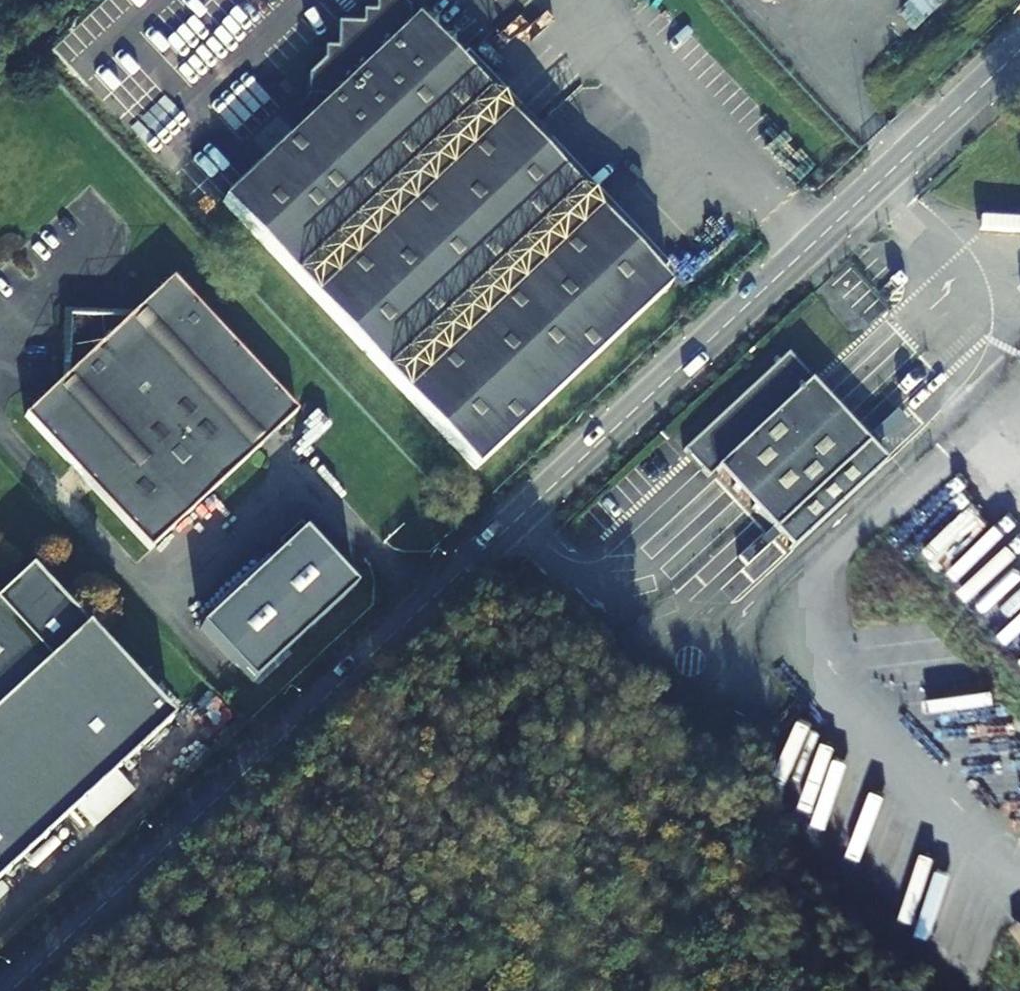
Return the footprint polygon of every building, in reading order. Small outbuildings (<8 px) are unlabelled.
[(366,29),(340,29),(339,54),(329,54),(328,67),(313,78),(311,101),(336,100),(228,201),(482,468),(674,287),(544,150),(553,141),(523,109),(513,118),(456,60),(456,42),(441,42),(440,24),(420,24),(417,27),(412,27),(412,12),(399,0),(397,0),(392,7),(379,7),(378,20),(366,20),(366,29)] [(72,377),(33,412),(156,546),(305,409),(181,275),(146,308),(75,305),(72,377)] [(790,356),(686,453),(711,480),(719,472),(735,489),(789,549),(885,460),(829,400),(814,384),(816,382),(790,356)] [(302,533),(200,625),(246,676),(348,584),(302,533)] [(746,557),(747,568),(773,566),(771,538),(753,539),(754,556),(746,557)] [(76,807),(113,773),(172,718),(30,567),(0,596),(0,878),(76,807)] [(130,791),(113,773),(76,807),(93,825),(130,791)]
